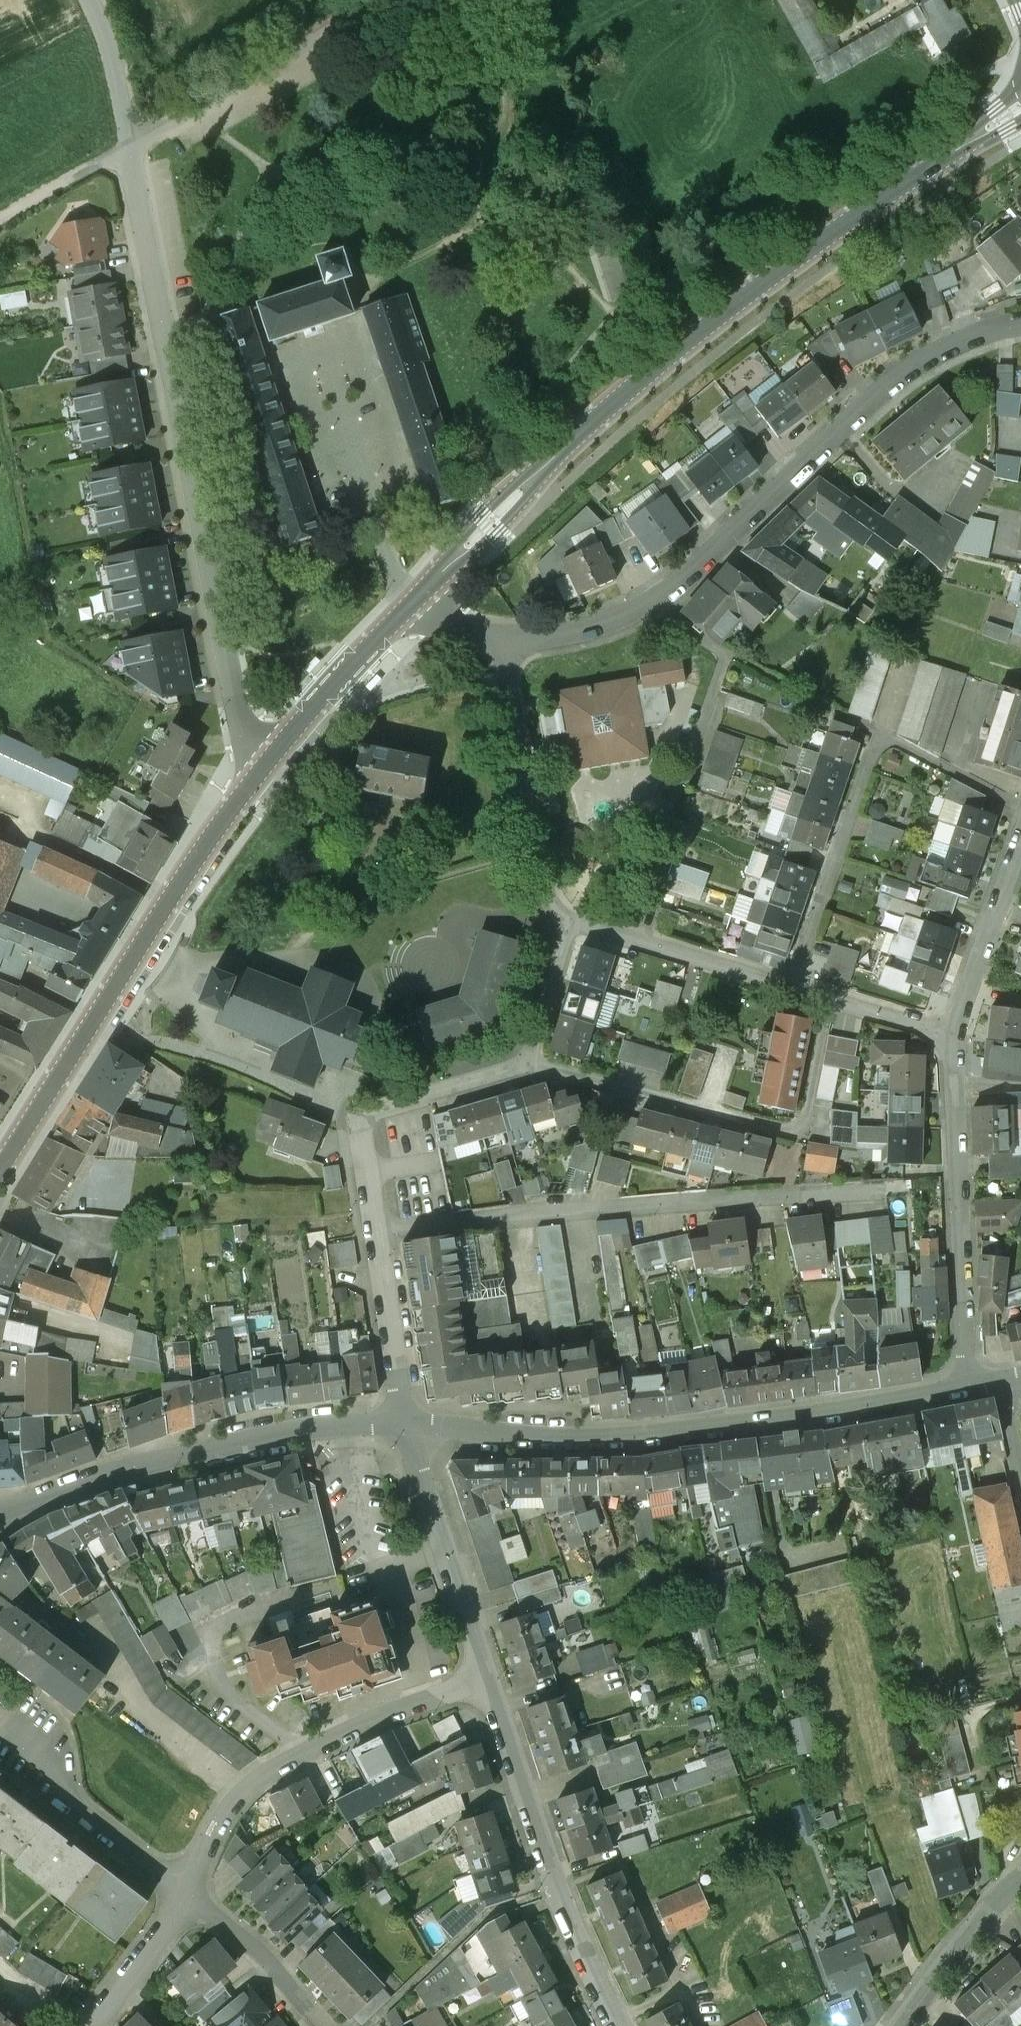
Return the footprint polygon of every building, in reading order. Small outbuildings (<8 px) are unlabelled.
[(914,8),(838,50),(811,0),(774,0),(820,84),(924,26),(914,8)] [(914,8),(924,26),(937,49),(967,32),(955,10),(948,14),(940,0),(913,0),(916,6),(914,8)] [(71,224),(67,222),(52,243),(63,251),(57,259),(67,266),(73,265),(105,259),(107,259),(105,249),(97,244),(106,233),(103,222),(95,216),(92,221),(71,224)] [(1018,218),(979,250),(1008,286),(1020,276),(1020,222),(1018,218)] [(616,248),(597,255),(614,297),(633,290),(616,248)] [(271,341),(354,314),(346,289),(343,281),(352,278),(343,250),(318,258),(326,283),(259,304),(271,341)] [(105,259),(73,265),(76,277),(107,271),(105,259)] [(952,269),(934,277),(938,292),(957,285),(952,269)] [(75,277),(77,292),(113,285),(111,271),(107,271),(76,277),(75,277)] [(933,275),(920,279),(930,310),(943,306),(938,292),(934,277),(933,275)] [(72,293),(78,327),(121,319),(115,285),(113,285),(77,292),(72,293)] [(364,310),(430,508),(468,498),(422,363),(429,361),(407,295),(364,310)] [(922,333),(905,297),(870,315),(887,351),(922,333)] [(253,325),(248,308),(210,320),(285,547),(323,534),(253,325)] [(839,331),(856,366),(887,351),(870,315),(839,331)] [(127,354),(121,319),(78,327),(85,361),(90,360),(126,354),(127,354)] [(828,332),(808,349),(811,352),(807,355),(814,363),(819,369),(839,354),(828,332)] [(126,354),(90,360),(93,375),(129,369),(126,354)] [(814,363),(785,386),(807,416),(837,393),(819,369),(814,363)] [(997,369),(997,392),(1014,394),(1015,369),(997,369)] [(133,380),(74,391),(85,452),(144,441),(133,380)] [(757,407),(756,408),(765,420),(778,438),(807,416),(785,386),(757,407)] [(970,424),(939,388),(873,444),(904,481),(970,424)] [(997,416),(1020,420),(1020,410),(1020,395),(1014,394),(997,392),(997,416)] [(756,408),(757,407),(748,395),(734,406),(752,430),(765,420),(756,408)] [(752,430),(734,406),(720,417),(735,438),(742,446),(756,435),(752,430)] [(735,438),(711,456),(733,486),(758,467),(742,446),(735,438)] [(996,474),(994,478),(1019,483),(1020,468),(1020,457),(996,453),(996,474)] [(720,496),(733,486),(711,456),(687,474),(707,500),(717,492),(720,496)] [(975,463),(946,514),(968,525),(972,518),(994,478),(996,474),(975,463)] [(149,464),(90,476),(102,536),(161,524),(149,464)] [(677,475),(668,482),(681,499),(690,493),(677,475)] [(790,508),(806,521),(807,520),(816,511),(829,520),(855,540),(863,546),(867,542),(888,560),(903,541),(904,540),(879,522),(870,515),(874,509),(863,501),(859,507),(852,501),(851,502),(821,479),(790,508)] [(668,482),(658,489),(663,497),(664,496),(688,529),(698,522),(681,499),(668,482)] [(638,535),(653,557),(689,531),(688,529),(664,496),(663,497),(658,489),(655,484),(619,508),(623,514),(638,535)] [(899,497),(879,522),(904,540),(903,541),(917,551),(942,572),(953,552),(968,525),(946,514),(938,525),(899,497)] [(565,602),(579,596),(563,560),(580,552),(573,539),(591,528),(602,523),(587,507),(552,540),(557,545),(537,565),(547,587),(556,583),(565,602)] [(777,520),(793,534),(806,521),(790,508),(777,520)] [(816,511),(807,520),(820,531),(829,520),(816,511)] [(623,514),(614,518),(624,542),(638,535),(623,514)] [(602,523),(591,528),(573,539),(580,552),(600,544),(603,552),(624,542),(614,518),(602,523)] [(995,522),(972,518),(968,525),(953,552),(988,559),(995,522)] [(793,534),(777,520),(743,551),(796,588),(801,590),(815,598),(827,579),(780,547),(793,534)] [(855,540),(829,520),(820,531),(815,539),(841,558),(855,540)] [(603,552),(600,544),(580,552),(563,560),(579,596),(617,580),(603,552)] [(106,559),(117,620),(177,608),(165,548),(106,559)] [(710,583),(684,613),(720,644),(740,620),(752,630),(774,605),(728,566),(713,585),(710,583)] [(786,609),(804,625),(826,604),(815,598),(801,590),(786,609)] [(863,596),(850,614),(864,623),(877,606),(863,596)] [(986,622),(982,635),(1007,644),(1011,631),(986,622)] [(164,698),(193,693),(181,632),(122,644),(128,674),(164,698)] [(892,653),(870,646),(848,714),(870,725),(892,653)] [(682,659),(639,666),(642,683),(636,684),(637,690),(665,685),(686,681),(682,659)] [(964,674),(920,661),(898,736),(940,758),(964,674)] [(649,758),(644,728),(637,690),(636,684),(636,682),(556,696),(570,771),(649,758)] [(670,713),(665,685),(637,690),(644,728),(663,725),(670,713)] [(1000,686),(975,764),(1019,778),(1020,772),(1020,692),(1000,686)] [(765,706),(731,695),(727,707),(761,719),(765,706)] [(690,734),(698,714),(690,711),(683,731),(690,734)] [(191,733),(172,722),(148,764),(150,765),(141,781),(152,787),(174,800),(175,800),(194,768),(187,764),(195,750),(185,744),(191,733)] [(831,722),(819,755),(852,766),(859,745),(851,742),(855,730),(831,722)] [(65,803),(79,770),(0,733),(0,773),(65,803)] [(743,742),(718,734),(700,787),(724,796),(743,742)] [(362,745),(353,786),(424,800),(430,759),(362,745)] [(808,751),(801,772),(845,787),(852,766),(819,755),(808,751)] [(801,772),(793,793),(838,808),(845,787),(801,772)] [(944,800),(963,807),(980,812),(985,797),(951,779),(944,800)] [(152,787),(145,800),(150,802),(168,811),(174,800),(152,787)] [(127,791),(121,802),(143,815),(150,802),(145,800),(127,791)] [(793,793),(786,815),(831,830),(838,808),(793,793)] [(143,815),(121,802),(120,803),(122,804),(101,839),(125,853),(118,865),(150,884),(175,842),(159,832),(163,826),(143,815)] [(71,806),(65,803),(61,813),(67,816),(71,806)] [(963,807),(956,828),(989,839),(996,818),(980,812),(963,807)] [(823,851),(831,830),(786,815),(779,836),(791,840),(811,847),(823,851)] [(904,832),(872,821),(864,843),(896,854),(904,832)] [(956,828),(950,847),(982,858),(989,839),(956,828)] [(811,847),(791,840),(786,851),(808,858),(811,847)] [(22,948),(32,925),(3,913),(22,867),(28,853),(0,842),(0,939),(22,948)] [(22,867),(88,896),(98,873),(32,843),(28,853),(22,867)] [(950,847),(943,867),(975,878),(982,858),(950,847)] [(808,858),(786,851),(783,862),(804,869),(808,858)] [(764,879),(776,883),(808,895),(816,873),(804,869),(783,862),(771,858),(764,879)] [(968,899),(975,878),(943,867),(925,861),(918,882),(933,887),(926,910),(949,918),(957,895),(968,899)] [(696,871),(674,864),(669,876),(693,884),(696,871)] [(60,936),(32,925),(22,948),(31,951),(60,963),(94,978),(144,898),(98,873),(88,896),(106,906),(94,922),(85,924),(82,931),(75,936),(68,933),(60,936)] [(693,884),(669,876),(665,891),(687,899),(693,884)] [(801,916),(808,895),(776,883),(768,905),(801,916)] [(923,909),(892,898),(889,910),(919,920),(923,909)] [(794,937),(801,916),(768,905),(756,900),(748,922),(761,926),(794,937)] [(667,922),(656,919),(652,929),(664,933),(667,922)] [(924,921),(917,942),(950,953),(957,932),(924,921)] [(786,958),(794,937),(761,926),(757,935),(743,930),(735,954),(760,962),(764,950),(786,958)] [(521,943),(481,932),(461,997),(417,1011),(429,1051),(494,1032),(521,943)] [(888,954),(911,962),(943,973),(950,953),(917,942),(894,934),(888,954)] [(17,988),(28,959),(31,951),(22,948),(0,939),(0,980),(17,988)] [(860,954),(834,945),(829,960),(855,968),(860,954)] [(582,947),(572,981),(604,991),(614,956),(582,947)] [(31,951),(28,959),(55,972),(60,963),(31,951)] [(855,968),(829,960),(824,975),(850,984),(855,968)] [(936,993),(943,973),(911,962),(906,974),(884,967),(878,986),(906,995),(910,985),(936,993)] [(78,1003),(94,978),(60,963),(55,972),(48,986),(78,1003)] [(354,983),(313,967),(304,991),(280,982),(282,977),(268,971),(266,976),(240,966),(234,979),(213,970),(202,1002),(223,1010),(217,1022),(244,1032),(242,1037),(256,1043),(258,1037),(282,1047),(273,1071),(314,1087),(323,1063),(342,1070),(347,1056),(355,1059),(365,1031),(358,1028),(363,1014),(345,1007),(354,983)] [(629,975),(623,996),(636,1000),(642,979),(629,975)] [(9,1010),(20,988),(17,988),(0,980),(0,1006),(9,1010)] [(682,988),(659,980),(654,993),(678,1001),(682,988)] [(572,981),(562,1015),(594,1025),(604,991),(572,981)] [(71,1013),(20,987),(20,988),(9,1010),(31,1022),(24,1038),(0,1027),(0,1051),(37,1067),(71,1013)] [(678,1001),(654,993),(650,1007),(674,1014),(678,1001)] [(993,1007),(989,1041),(1020,1045),(1020,1011),(993,1007)] [(812,1020),(777,1014),(759,1105),(794,1112),(812,1020)] [(584,1059),(594,1025),(562,1015),(552,1049),(584,1059)] [(625,1034),(612,1031),(606,1051),(618,1055),(617,1059),(665,1074),(671,1054),(624,1039),(625,1034)] [(989,1041),(984,1074),(1020,1078),(1020,1045),(989,1041)] [(889,1064),(889,1091),(922,1092),(923,1056),(902,1056),(902,1042),(871,1042),(871,1063),(889,1064)] [(841,1101),(853,1047),(832,1043),(820,1096),(841,1101)] [(143,1068),(109,1045),(79,1092),(111,1113),(112,1114),(143,1068)] [(713,1055),(693,1048),(678,1091),(698,1098),(713,1055)] [(872,1090),(872,1068),(858,1068),(858,1090),(872,1090)] [(522,1091),(531,1124),(556,1117),(558,1125),(585,1117),(579,1098),(568,1101),(566,1091),(550,1096),(546,1084),(522,1091)] [(498,1098),(507,1131),(512,1146),(536,1139),(531,1124),(522,1091),(498,1098)] [(746,1098),(726,1091),(722,1103),(742,1109),(746,1098)] [(922,1128),(922,1092),(889,1091),(888,1128),(922,1128)] [(49,1138),(84,1155),(98,1134),(111,1113),(79,1092),(49,1138)] [(974,1131),(1011,1130),(1020,1130),(1020,1093),(1005,1093),(1005,1106),(973,1108),(974,1131)] [(163,1125),(193,1132),(188,1107),(144,1097),(138,1120),(163,1125)] [(473,1105),(483,1138),(507,1131),(498,1098),(473,1105)] [(275,1147),(314,1160),(326,1126),(303,1119),(306,1113),(268,1099),(257,1127),(280,1134),(275,1147)] [(483,1138),(473,1105),(449,1112),(458,1145),(460,1144),(483,1138)] [(666,1152),(674,1119),(641,1110),(639,1119),(640,1120),(633,1143),(666,1152)] [(458,1145),(449,1112),(448,1111),(433,1116),(439,1147),(453,1143),(457,1159),(463,1157),(460,1144),(458,1145)] [(608,1135),(621,1139),(627,1116),(614,1112),(608,1135)] [(856,1146),(856,1127),(857,1113),(832,1112),(832,1146),(831,1149),(856,1148),(856,1146)] [(138,1120),(112,1114),(111,1113),(98,1134),(110,1137),(111,1134),(139,1141),(139,1144),(159,1147),(163,1125),(138,1120)] [(640,1120),(639,1119),(627,1116),(621,1139),(621,1140),(633,1143),(640,1120)] [(691,1158),(699,1125),(674,1119),(666,1152),(691,1158)] [(193,1132),(163,1125),(159,1147),(197,1151),(193,1132)] [(713,1164),(721,1131),(699,1125),(691,1158),(687,1172),(709,1178),(713,1164)] [(871,1146),(872,1127),(856,1127),(856,1146),(871,1146)] [(922,1128),(888,1128),(872,1127),(871,1146),(888,1146),(888,1164),(921,1165),(922,1128)] [(1012,1155),(1011,1130),(974,1131),(975,1155),(997,1155),(1010,1155),(1012,1155)] [(746,1137),(745,1137),(721,1131),(713,1164),(738,1170),(746,1137)] [(746,1137),(738,1170),(762,1176),(771,1140),(745,1134),(745,1137),(746,1137)] [(37,1208),(48,1212),(84,1155),(49,1138),(14,1195),(37,1208)] [(572,1168),(591,1173),(601,1138),(578,1146),(572,1168)] [(828,1170),(831,1149),(832,1146),(808,1142),(804,1166),(828,1170)] [(630,1162),(603,1155),(596,1181),(623,1188),(630,1162)] [(997,1155),(998,1179),(1020,1178),(1020,1156),(1010,1156),(1010,1155),(997,1155)] [(509,1161),(494,1165),(502,1191),(516,1187),(509,1161)] [(339,1165),(324,1167),(328,1192),(343,1189),(339,1165)] [(976,1217),(976,1237),(982,1237),(981,1231),(1015,1230),(1020,1211),(1020,1203),(998,1203),(997,1217),(976,1217)] [(823,1228),(822,1218),(786,1222),(797,1270),(827,1267),(826,1252),(823,1228)] [(617,1336),(623,1369),(625,1381),(663,1377),(661,1370),(660,1360),(640,1364),(633,1316),(625,1318),(616,1251),(632,1247),(626,1219),(596,1222),(598,1235),(600,1234),(615,1332),(616,1337),(617,1336)] [(834,1227),(837,1248),(871,1245),(872,1255),(893,1253),(889,1219),(834,1225),(834,1227)] [(747,1231),(745,1222),(727,1224),(727,1223),(711,1225),(712,1232),(716,1261),(732,1258),(733,1264),(751,1261),(750,1255),(747,1231)] [(563,1225),(537,1228),(553,1328),(578,1324),(563,1225)] [(823,1228),(826,1252),(837,1251),(837,1248),(834,1227),(823,1228)] [(747,1231),(750,1255),(773,1252),(770,1228),(747,1231)] [(0,1229),(0,1287),(8,1289),(16,1272),(26,1276),(28,1270),(41,1274),(42,1270),(47,1272),(57,1253),(33,1245),(0,1229)] [(921,1234),(921,1240),(935,1239),(935,1230),(929,1230),(930,1234),(921,1234)] [(716,1261),(712,1232),(688,1235),(693,1257),(695,1269),(717,1266),(716,1261)] [(638,1270),(693,1257),(688,1235),(688,1234),(632,1247),(638,1270)] [(404,1243),(414,1310),(465,1302),(453,1235),(404,1243)] [(498,1237),(474,1241),(483,1299),(507,1295),(498,1237)] [(936,1288),(938,1305),(947,1304),(946,1268),(937,1268),(936,1239),(935,1239),(921,1240),(923,1288),(936,1288)] [(331,1269),(358,1265),(355,1240),(328,1245),(331,1269)] [(1006,1259),(981,1258),(980,1281),(983,1282),(981,1308),(1001,1310),(1002,1295),(1006,1259)] [(16,1272),(8,1289),(15,1292),(135,1334),(136,1330),(139,1321),(135,1319),(136,1317),(130,1315),(129,1317),(100,1307),(110,1278),(76,1267),(71,1284),(41,1274),(28,1270),(26,1276),(16,1272)] [(901,1307),(910,1306),(908,1272),(896,1272),(897,1307),(901,1307)] [(26,1325),(29,1313),(12,1309),(15,1292),(8,1289),(0,1287),(0,1319),(26,1325)] [(348,1301),(346,1288),(334,1289),(336,1302),(348,1301)] [(916,1306),(922,1306),(938,1305),(936,1288),(923,1288),(915,1288),(916,1306)] [(1001,1310),(1020,1305),(1020,1290),(1002,1295),(1001,1310)] [(470,1331),(465,1302),(414,1310),(427,1400),(459,1396),(461,1405),(496,1400),(496,1403),(525,1399),(525,1402),(563,1396),(556,1350),(526,1354),(521,1324),(470,1331)] [(948,1318),(947,1304),(938,1305),(922,1306),(923,1320),(948,1318)] [(878,1366),(881,1387),(920,1380),(910,1306),(901,1307),(904,1323),(879,1327),(878,1366)] [(995,1311),(982,1312),(982,1337),(996,1337),(995,1311)] [(29,1354),(27,1418),(42,1416),(49,1416),(67,1416),(70,1416),(68,1360),(92,1363),(97,1344),(75,1341),(39,1331),(39,1328),(26,1325),(0,1319),(0,1349),(29,1354)] [(283,1353),(285,1366),(301,1365),(296,1334),(288,1335),(286,1320),(279,1322),(283,1353)] [(1005,1327),(1015,1361),(1020,1360),(1020,1324),(1005,1327)] [(838,1365),(840,1392),(840,1394),(881,1387),(878,1366),(879,1327),(863,1328),(864,1363),(838,1365)] [(136,1330),(135,1334),(129,1369),(161,1373),(158,1341),(158,1335),(136,1330)] [(335,1365),(342,1364),(340,1346),(359,1344),(358,1330),(329,1334),(329,1332),(324,1333),(325,1339),(330,1338),(332,1359),(335,1365)] [(221,1366),(237,1363),(234,1338),(217,1340),(218,1345),(221,1363),(221,1366)] [(593,1420),(630,1415),(625,1381),(623,1369),(600,1372),(593,1341),(556,1350),(563,1396),(564,1400),(589,1396),(593,1420)] [(168,1433),(198,1425),(194,1383),(190,1344),(173,1345),(175,1367),(181,1367),(183,1383),(163,1385),(164,1400),(168,1433)] [(221,1363),(218,1345),(200,1348),(201,1356),(206,1356),(208,1366),(221,1363)] [(812,1349),(813,1359),(814,1395),(840,1392),(838,1365),(837,1346),(812,1349)] [(254,1373),(259,1409),(290,1405),(285,1366),(283,1353),(266,1355),(265,1347),(251,1349),(254,1373)] [(343,1356),(349,1397),(378,1393),(371,1352),(343,1356)] [(789,1399),(814,1395),(813,1359),(785,1364),(785,1365),(789,1399)] [(717,1361),(689,1367),(698,1410),(709,1408),(709,1409),(725,1406),(725,1407),(727,1407),(719,1373),(717,1361)] [(223,1379),(228,1417),(259,1409),(254,1373),(239,1375),(237,1363),(221,1366),(223,1379)] [(335,1365),(321,1367),(326,1401),(347,1397),(342,1364),(335,1365)] [(285,1366),(290,1405),(326,1401),(321,1367),(302,1370),(301,1365),(285,1366)] [(727,1407),(789,1399),(785,1365),(719,1373),(727,1407)] [(670,1413),(698,1410),(689,1367),(661,1370),(663,1377),(670,1413)] [(630,1418),(670,1413),(663,1377),(625,1381),(630,1415),(630,1418)] [(194,1383),(198,1425),(228,1417),(223,1379),(194,1383)] [(994,1399),(954,1407),(962,1442),(962,1445),(977,1442),(1002,1437),(994,1399)] [(131,1447),(168,1433),(164,1400),(124,1415),(131,1447)] [(82,1414),(84,1428),(85,1432),(86,1431),(87,1432),(99,1428),(91,1407),(88,1408),(81,1408),(82,1414)] [(954,1407),(923,1413),(931,1447),(962,1442),(954,1407)] [(82,1414),(70,1416),(67,1416),(70,1434),(84,1428),(82,1414)] [(28,1483),(64,1471),(57,1453),(47,1457),(46,1451),(39,1452),(38,1430),(44,1430),(42,1416),(27,1418),(21,1418),(23,1430),(24,1444),(28,1483)] [(886,1421),(896,1468),(924,1462),(914,1416),(886,1421)] [(23,1430),(21,1418),(5,1420),(6,1432),(23,1430)] [(896,1468),(886,1421),(859,1427),(867,1461),(869,1473),(896,1468)] [(867,1461),(859,1427),(859,1426),(823,1432),(831,1468),(867,1461)] [(85,1432),(53,1444),(57,1453),(64,1471),(96,1458),(87,1432),(86,1431),(85,1432)] [(831,1468),(823,1432),(823,1431),(781,1439),(781,1438),(755,1441),(760,1469),(764,1490),(834,1480),(831,1468)] [(725,1477),(708,1479),(709,1482),(712,1501),(729,1497),(727,1487),(747,1484),(746,1478),(740,1479),(739,1471),(760,1469),(755,1441),(719,1445),(725,1477)] [(28,1483),(24,1444),(3,1447),(3,1442),(0,1443),(0,1486),(13,1486),(28,1483)] [(957,1462),(962,1496),(973,1495),(968,1472),(962,1445),(962,1442),(931,1447),(935,1466),(957,1462)] [(977,1442),(962,1445),(968,1472),(983,1469),(977,1442)] [(725,1477),(719,1445),(702,1446),(708,1479),(725,1477)] [(708,1479),(702,1446),(681,1449),(681,1451),(687,1486),(696,1484),(709,1482),(708,1479)] [(687,1486),(681,1451),(642,1458),(650,1507),(674,1504),(676,1500),(676,1496),(688,1493),(687,1486)] [(290,1587),(336,1576),(315,1489),(304,1491),(302,1480),(296,1457),(249,1468),(249,1469),(257,1505),(259,1513),(272,1510),(284,1561),(290,1587)] [(642,1457),(630,1458),(630,1494),(633,1510),(650,1507),(642,1458),(642,1457)] [(569,1459),(570,1495),(576,1515),(585,1512),(579,1495),(598,1494),(597,1458),(569,1459)] [(597,1458),(598,1494),(630,1494),(630,1458),(597,1458)] [(507,1460),(509,1496),(541,1496),(541,1459),(507,1460)] [(541,1459),(541,1496),(559,1495),(559,1516),(570,1548),(585,1543),(582,1532),(576,1515),(570,1495),(569,1459),(541,1459)] [(509,1496),(507,1460),(455,1461),(452,1466),(450,1470),(466,1520),(491,1512),(489,1502),(509,1496)] [(249,1469),(221,1475),(233,1527),(239,1525),(236,1510),(257,1505),(249,1469)] [(221,1475),(193,1481),(202,1518),(223,1513),(226,1527),(222,1528),(225,1542),(236,1538),(233,1527),(221,1475)] [(193,1481),(165,1487),(175,1524),(196,1519),(198,1524),(203,1523),(202,1518),(193,1481)] [(687,1486),(688,1493),(693,1517),(703,1516),(696,1484),(687,1486)] [(729,1497),(712,1501),(718,1530),(716,1530),(722,1552),(738,1548),(745,1575),(763,1571),(759,1542),(763,1542),(752,1484),(747,1484),(727,1487),(729,1497)] [(168,1526),(175,1524),(165,1487),(127,1496),(138,1519),(144,1530),(168,1526)] [(973,1495),(1003,1631),(1020,1627),(1020,1544),(1008,1487),(973,1495)] [(127,1524),(138,1519),(127,1496),(123,1489),(97,1499),(128,1557),(138,1552),(131,1538),(132,1534),(127,1524)] [(69,1549),(96,1536),(98,1540),(100,1539),(110,1556),(116,1552),(121,1561),(128,1557),(97,1499),(49,1516),(69,1549)] [(618,1501),(602,1506),(616,1549),(626,1546),(627,1550),(633,1548),(618,1501)] [(650,1507),(633,1510),(640,1547),(656,1544),(650,1507)] [(585,1512),(576,1515),(582,1532),(600,1526),(594,1509),(585,1512)] [(491,1512),(466,1520),(490,1592),(512,1584),(514,1584),(514,1582),(491,1512)] [(65,1592),(88,1579),(69,1549),(49,1516),(4,1544),(14,1559),(16,1558),(35,1546),(39,1553),(64,1593),(65,1592)] [(205,1531),(203,1523),(198,1524),(187,1527),(196,1554),(212,1548),(205,1531)] [(172,1544),(179,1542),(175,1524),(168,1526),(172,1544)] [(4,1544),(0,1548),(0,1596),(9,1603),(19,1592),(29,1582),(14,1559),(4,1544)] [(39,1553),(35,1546),(16,1558),(28,1576),(36,1571),(29,1559),(39,1553)] [(852,1558),(783,1576),(789,1599),(858,1581),(852,1558)] [(271,1564),(277,1590),(290,1587),(284,1561),(271,1564)] [(271,1562),(248,1572),(254,1592),(255,1595),(277,1590),(271,1564),(271,1562)] [(594,1567),(568,1576),(570,1582),(576,1580),(578,1586),(598,1580),(594,1567)] [(514,1584),(512,1584),(517,1599),(558,1586),(552,1569),(514,1582),(514,1584)] [(248,1572),(225,1583),(233,1602),(254,1592),(248,1572)] [(96,1591),(88,1579),(65,1592),(72,1604),(96,1591)] [(224,1579),(202,1589),(212,1612),(233,1602),(225,1583),(224,1579)] [(558,1586),(517,1599),(521,1613),(562,1599),(558,1586)] [(202,1589),(180,1599),(192,1622),(212,1612),(202,1589)] [(141,1641),(112,1590),(76,1611),(81,1622),(100,1612),(155,1704),(240,1771),(260,1757),(167,1687),(153,1662),(141,1641)] [(155,1606),(166,1627),(169,1632),(191,1622),(177,1595),(155,1606)] [(19,1668),(47,1632),(9,1603),(0,1596),(0,1654),(19,1668)] [(337,1693),(339,1699),(374,1688),(372,1681),(395,1674),(387,1647),(392,1645),(377,1598),(279,1629),(281,1634),(247,1644),(263,1693),(278,1689),(280,1694),(300,1688),(305,1703),(337,1693)] [(501,1624),(511,1654),(545,1643),(553,1640),(551,1633),(543,1636),(535,1613),(501,1624)] [(166,1627),(141,1641),(153,1662),(178,1648),(169,1632),(166,1627)] [(553,1640),(557,1639),(567,1636),(565,1628),(551,1633),(553,1640)] [(567,1636),(557,1639),(561,1652),(590,1642),(586,1630),(567,1636)] [(19,1668),(77,1712),(105,1676),(47,1632),(19,1668)] [(555,1673),(545,1643),(511,1654),(521,1685),(555,1673)] [(603,1645),(579,1653),(586,1675),(610,1667),(603,1645)] [(556,1677),(558,1685),(576,1679),(572,1669),(556,1677)] [(540,1742),(576,1730),(564,1696),(528,1707),(540,1742)] [(954,1711),(935,1716),(953,1782),(971,1777),(954,1711)] [(432,1726),(443,1747),(465,1736),(455,1715),(432,1726)] [(576,1730),(540,1742),(551,1776),(587,1764),(586,1760),(593,1758),(593,1757),(606,1752),(601,1735),(579,1742),(576,1730)] [(356,1751),(371,1782),(372,1784),(408,1765),(391,1734),(356,1751)] [(466,1735),(465,1736),(443,1747),(430,1754),(439,1773),(451,1768),(459,1793),(460,1794),(493,1783),(481,1743),(470,1746),(466,1735)] [(593,1757),(593,1758),(598,1773),(642,1759),(636,1742),(606,1752),(593,1757)] [(430,1754),(408,1765),(372,1784),(371,1782),(335,1800),(347,1820),(440,1774),(439,1773),(430,1754)] [(642,1759),(598,1773),(603,1790),(648,1775),(642,1759)] [(657,1784),(662,1798),(722,1778),(720,1772),(711,1775),(708,1767),(657,1784)] [(306,1778),(271,1796),(288,1828),(323,1810),(306,1778)] [(17,1861),(47,1823),(0,1788),(0,1848),(17,1861)] [(558,1799),(568,1829),(621,1812),(639,1806),(651,1802),(648,1791),(635,1795),(633,1790),(616,1796),(619,1806),(600,1811),(593,1788),(558,1799)] [(466,1810),(460,1794),(459,1793),(387,1823),(397,1843),(414,1835),(434,1824),(456,1813),(466,1810)] [(954,1793),(923,1802),(925,1813),(935,1851),(968,1840),(956,1801),(954,1793)] [(968,1840),(969,1844),(986,1839),(973,1796),(956,1801),(968,1840)] [(621,1812),(624,1819),(626,1828),(644,1823),(639,1806),(621,1812)] [(458,1824),(466,1849),(501,1838),(492,1812),(458,1824)] [(624,1819),(621,1812),(568,1829),(579,1860),(613,1849),(605,1825),(624,1819)] [(15,1864),(65,1903),(97,1862),(47,1823),(17,1861),(15,1864)] [(434,1824),(414,1835),(420,1847),(440,1836),(434,1824)] [(241,1884),(258,1902),(291,1872),(293,1870),(276,1851),(265,1863),(236,1833),(225,1856),(246,1879),(241,1884)] [(623,1854),(648,1847),(643,1833),(619,1841),(623,1854)] [(466,1849),(475,1873),(509,1862),(501,1838),(466,1849)] [(968,1840),(955,1845),(966,1878),(977,1874),(969,1844),(968,1840)] [(966,1878),(955,1845),(925,1855),(938,1897),(968,1887),(966,1878)] [(148,1901),(97,1862),(65,1903),(116,1942),(148,1901)] [(517,1886),(509,1862),(475,1873),(482,1897),(483,1898),(517,1886)] [(881,1867),(866,1873),(881,1911),(896,1905),(881,1867)] [(588,1885),(611,1940),(644,1925),(621,1871),(588,1885)] [(256,1904),(273,1922),(306,1891),(308,1889),(291,1872),(258,1902),(256,1904)] [(699,1886),(657,1904),(669,1932),(711,1913),(699,1886)] [(323,1909),(306,1891),(273,1922),(271,1924),(287,1942),(293,1936),(311,1920),(323,1909)] [(486,1909),(483,1898),(482,1897),(460,1905),(469,1925),(486,1909)] [(451,1943),(469,1925),(460,1905),(438,1922),(451,1943)] [(489,1920),(479,1930),(485,1942),(512,1928),(504,1913),(489,1920)] [(902,1955),(887,1914),(853,1927),(859,1942),(868,1967),(902,1955)] [(302,1945),(311,1955),(335,1933),(336,1935),(342,1929),(332,1917),(319,1929),(302,1945)] [(311,1920),(293,1936),(302,1945),(319,1929),(311,1920)] [(436,2007),(488,1979),(540,1952),(525,1921),(512,1928),(485,1942),(479,1930),(447,1959),(416,1989),(429,2011),(436,2007)] [(19,1942),(0,1925),(0,1955),(4,1958),(19,1942)] [(668,1980),(644,1925),(611,1940),(635,1995),(668,1980)] [(303,1963),(328,1989),(359,1960),(336,1935),(335,1933),(311,1955),(303,1963)] [(868,1967),(859,1942),(822,1955),(830,1976),(835,1975),(841,1990),(872,1979),(868,1967)] [(209,1945),(170,1977),(190,2001),(190,2002),(202,1993),(230,1970),(220,1958),(222,1955),(223,1949),(221,1946),(218,1943),(213,1943),(209,1945)] [(1010,1953),(1018,1962),(1020,1960),(1020,1943),(1010,1953)] [(68,1975),(29,1952),(18,1971),(67,2000),(79,1980),(69,1974),(68,1975)] [(556,1981),(540,1952),(488,1979),(494,1989),(516,1977),(527,1997),(552,1984),(556,1981)] [(981,1981),(1005,2007),(1010,2013),(1020,2004),(1020,1971),(1018,1962),(1011,1955),(981,1981)] [(384,1986),(359,1960),(328,1989),(353,2015),(354,2014),(383,1987),(384,1986)] [(1005,2007),(981,1981),(955,2004),(974,2025),(983,2025),(1005,2007)] [(568,2013),(552,1984),(527,1997),(523,2000),(537,2025),(544,2025),(568,2013)] [(392,1998),(383,1987),(354,2014),(364,2025),(392,1998)] [(210,2021),(211,2023),(211,2025),(249,2025),(265,2013),(268,2010),(250,1988),(235,2000),(210,2021)] [(210,2021),(235,2000),(226,1989),(210,2002),(198,2012),(207,2024),(210,2021)] [(210,2002),(202,1993),(190,2002),(190,2001),(182,2007),(191,2018),(198,2012),(210,2002)] [(828,2004),(836,2025),(860,2025),(864,2024),(853,1995),(828,2004)] [(651,2025),(691,2025),(678,2002),(647,2019),(651,2025)] [(386,2016),(391,2025),(400,2025),(404,2024),(395,2007),(386,2016)] [(429,2011),(412,2020),(415,2025),(447,2025),(436,2007),(429,2011)] [(987,2024),(988,2025),(1013,2025),(1005,2007),(987,2024)] [(761,2012),(737,2025),(769,2025),(761,2012)] [(0,2013),(0,2025),(15,2025),(0,2013)] [(265,2013),(249,2025),(268,2025),(273,2022),(265,2013)] [(544,2025),(574,2025),(568,2013),(544,2025)] [(140,2014),(128,2025),(152,2025),(140,2014)]
